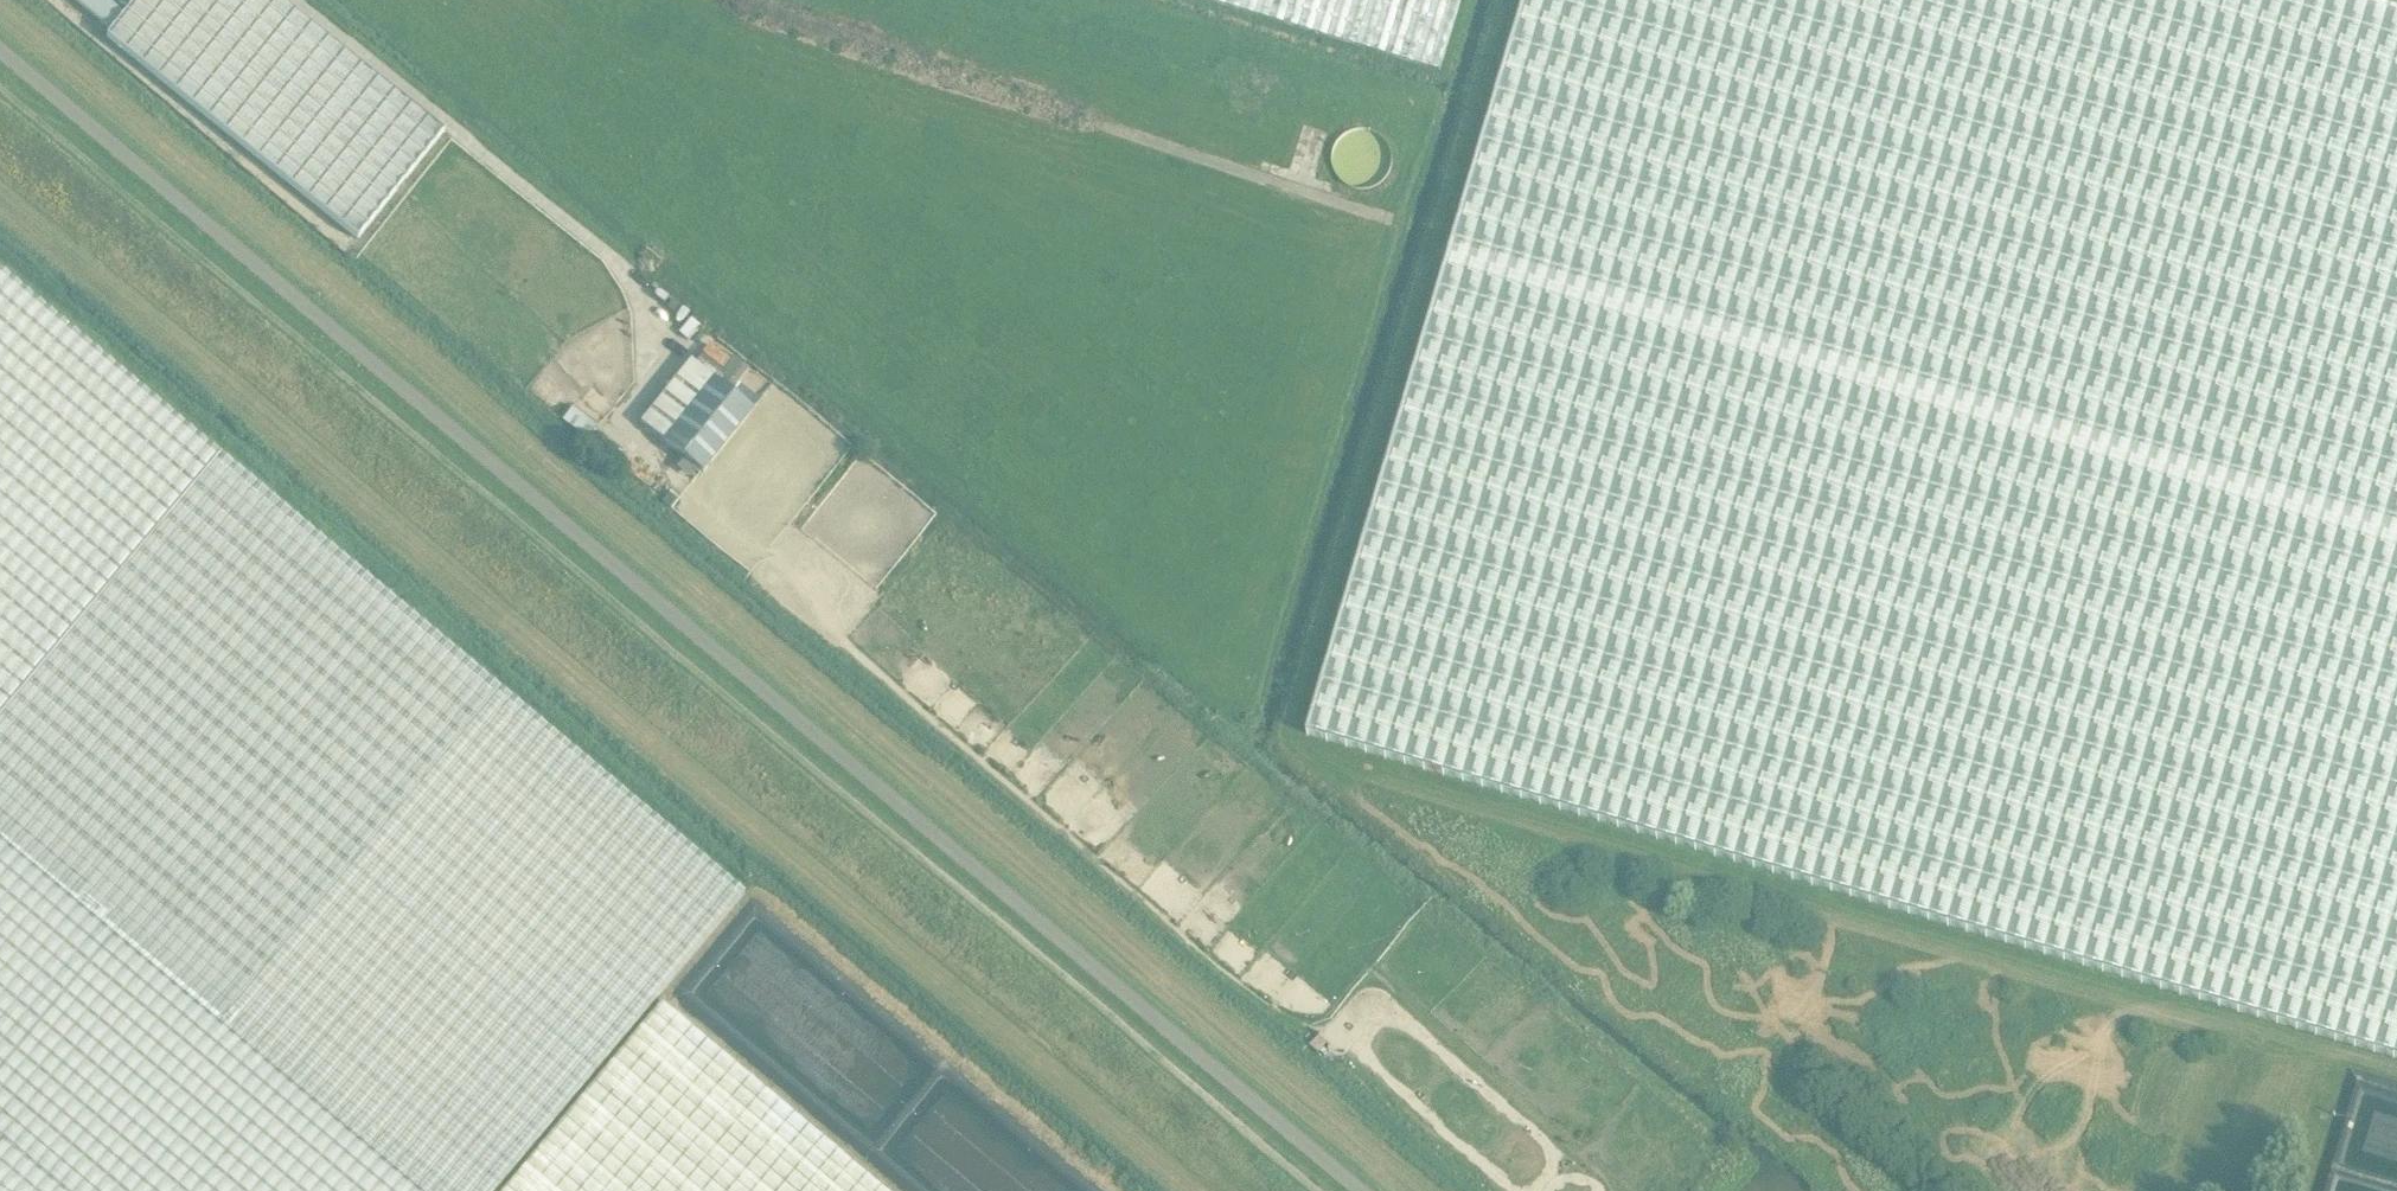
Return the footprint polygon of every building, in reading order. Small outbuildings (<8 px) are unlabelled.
[(281,0),(136,0),(106,37),(357,239),(444,131),(281,0)] [(1440,72),(1461,0),(1200,0),(1440,72)] [(2354,0),(1524,0),(1306,733),(2396,1057),(2396,13),(2354,0)] [(743,894),(220,455),(0,270),(0,1190),(494,1190),(743,894)] [(755,408),(751,405),(756,399),(736,383),(747,370),(735,360),(731,364),(709,346),(696,361),(692,358),(642,421),(704,471),(755,408)] [(662,1001),(503,1190),(888,1190),(662,1001)]
